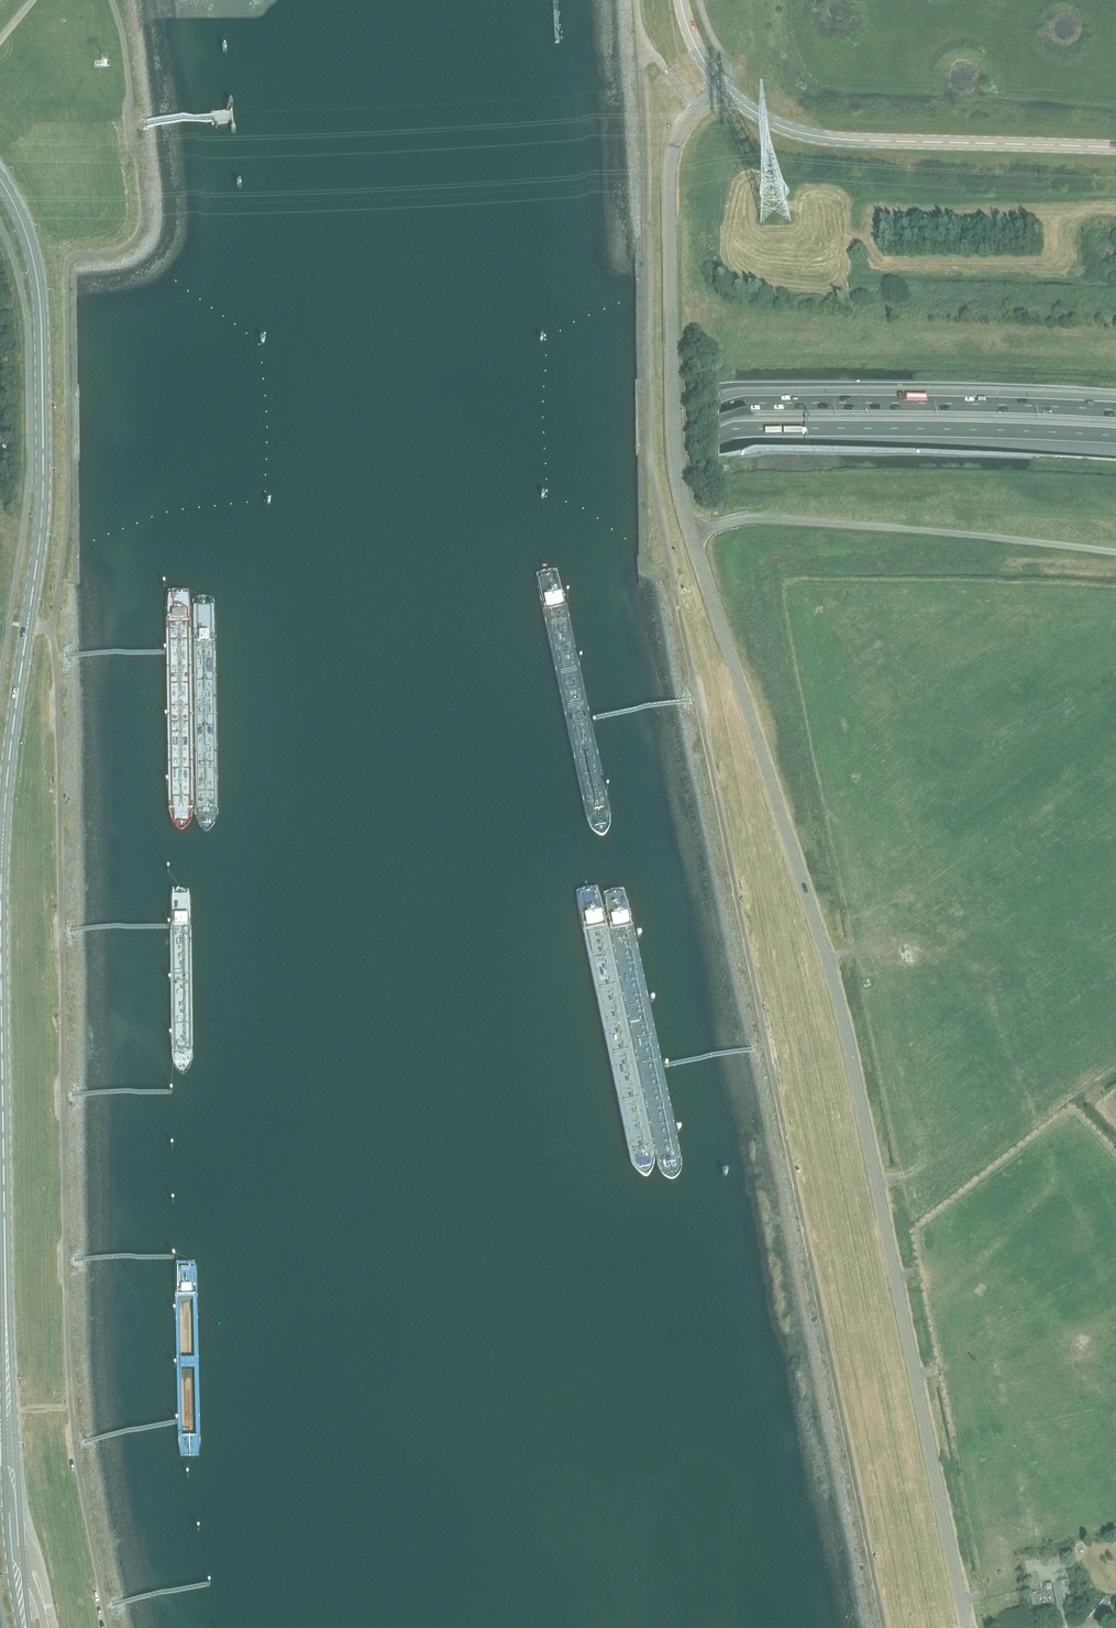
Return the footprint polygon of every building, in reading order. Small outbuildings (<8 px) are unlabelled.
[(1022,1577),(1027,1590),(1036,1587),(1032,1574),(1022,1577)] [(1045,1583),(1047,1590),(1030,1593),(1033,1609),(1058,1605),(1053,1581),(1045,1583)]
